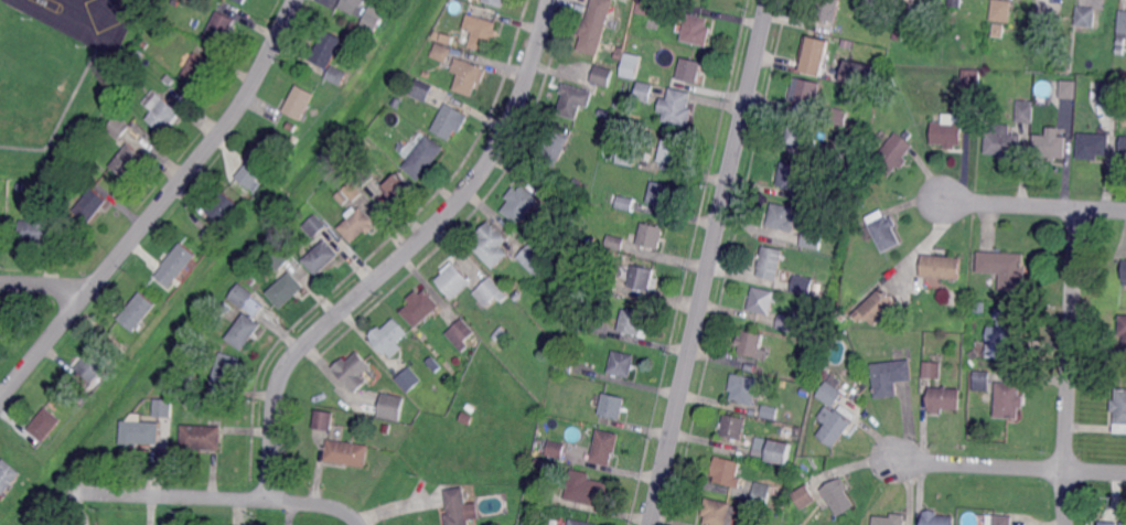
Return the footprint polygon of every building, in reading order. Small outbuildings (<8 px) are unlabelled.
[(339,7),(343,0),(367,0),(363,8),(360,7),(355,14),(339,7)] [(588,19),(593,0),(614,0),(598,55),(579,50),(583,35),(578,34),(582,18),(588,19)] [(636,12),(639,0),(657,0),(654,17),(636,12)] [(816,17),(819,0),(841,0),(836,21),(816,17)] [(989,20),(992,0),(1002,0),(1011,1),(1008,22),(989,20)] [(376,33),(361,26),(369,8),(385,15),(376,33)] [(1094,28),(1075,26),(1076,8),(1095,9),(1094,28)] [(224,46),(205,38),(218,11),(237,20),(224,46)] [(1119,11),(1125,12),(1125,40),(1125,46),(1117,46),(1119,11)] [(497,36),(494,36),(490,52),(471,46),(475,31),(465,29),(470,13),(498,22),(496,29),(500,30),(497,36)] [(708,46),(683,41),(688,13),(710,18),(708,26),(712,28),(708,46)] [(1061,30),(1054,29),(1053,39),(1032,36),(1034,13),(1062,17),(1061,30)] [(1002,39),(993,36),(995,24),(1005,26),(1002,39)] [(343,86),(321,75),(325,66),(311,60),(326,29),(345,38),(332,64),(350,73),(343,86)] [(825,64),(805,60),(806,51),(804,50),(806,44),(807,45),(809,36),(830,42),(825,64)] [(852,49),(841,46),(843,40),(854,42),(852,49)] [(448,63),(432,55),(438,42),(454,49),(448,63)] [(139,63),(131,57),(138,47),(146,53),(139,63)] [(202,85),(183,74),(196,52),(215,62),(202,85)] [(635,78),(621,75),(626,52),(641,56),(635,78)] [(465,61),(465,58),(484,66),(483,68),(487,69),(482,83),(479,82),(473,96),(454,88),(460,73),(452,71),(458,57),(465,61)] [(699,83),(678,78),(684,57),(704,62),(699,83)] [(841,80),(865,85),(869,63),(844,59),(841,80)] [(609,87),(591,82),(597,64),(614,69),(609,87)] [(980,86),(963,86),(963,68),(980,69),(980,86)] [(170,86),(163,81),(169,74),(175,79),(170,86)] [(427,101),(410,94),(418,78),(435,86),(427,101)] [(814,117),(796,113),(800,101),(796,101),(802,78),(822,83),(814,117)] [(1096,103),(1079,101),(1079,78),(1096,78),(1096,103)] [(1076,98),(1061,97),(1061,79),(1077,81),(1076,98)] [(1119,100),(1101,99),(1102,81),(1120,82),(1119,100)] [(651,101),(636,98),(640,82),(654,85),(651,101)] [(590,108),(582,105),(578,119),(558,114),(565,94),(561,93),(565,83),(594,93),(590,108)] [(302,120),(283,110),(298,84),(315,93),(302,120)] [(688,109),(693,109),(688,127),(663,121),(665,114),(658,113),(662,98),(668,100),(671,88),(691,93),(688,109)] [(175,126),(172,124),(164,133),(147,120),(153,111),(143,103),(153,89),(184,115),(175,126)] [(398,109),(393,105),(396,98),(403,101),(398,109)] [(460,133),(454,130),(449,141),(431,131),(447,104),(464,114),(464,115),(469,117),(460,133)] [(1033,122),(1017,122),(1018,104),(1034,105),(1033,122)] [(1105,120),(1095,119),(1096,105),(1107,106),(1105,120)] [(846,125),(830,121),(834,107),(849,110),(846,125)] [(115,118),(117,116),(130,126),(119,140),(100,125),(109,115),(115,118)] [(955,122),(963,122),(963,146),(957,144),(957,149),(946,149),(946,144),(933,143),(933,121),(944,122),(944,116),(955,116),(955,122)] [(809,147),(787,141),(792,118),(814,124),(809,147)] [(294,133),(287,129),(289,124),(297,127),(294,133)] [(1009,135),(1021,136),(1020,157),(1011,156),(1011,160),(999,159),(999,156),(984,154),(986,132),(991,132),(993,125),(1010,126),(1009,135)] [(556,168),(538,158),(553,129),(571,138),(556,168)] [(427,138),(428,136),(444,149),(419,181),(403,168),(418,147),(412,142),(420,132),(427,138)] [(901,169),(897,165),(889,176),(872,163),(896,132),(913,147),(904,159),(908,161),(901,169)] [(1109,156),(1100,154),(1098,159),(1079,158),(1080,133),(1111,135),(1109,156)] [(1066,158),(1058,157),(1058,160),(1051,160),(1051,157),(1033,156),(1034,135),(1068,136),(1066,158)] [(679,165),(659,160),(665,139),(685,143),(679,165)] [(265,175),(248,161),(265,141),(281,154),(265,175)] [(127,179),(111,165),(130,142),(146,156),(127,179)] [(403,153),(397,148),(401,142),(407,147),(403,153)] [(633,167),(616,163),(620,144),(636,148),(633,167)] [(855,171),(835,167),(838,149),(858,153),(855,171)] [(85,173),(76,167),(81,161),(89,169),(85,173)] [(798,189),(779,184),(783,162),(803,167),(798,189)] [(250,189),(236,178),(247,164),(261,175),(250,189)] [(364,189),(352,176),(364,164),(376,176),(364,189)] [(396,203),(383,188),(400,171),(415,186),(396,203)] [(350,205),(336,191),(342,186),(341,184),(350,176),(364,193),(350,205)] [(580,189),(571,186),(573,179),(582,181),(580,189)] [(671,207),(648,202),(654,181),(675,186),(671,207)] [(540,199),(521,225),(503,211),(512,201),(506,196),(515,186),(519,190),(524,185),(540,199)] [(90,224),(74,210),(94,186),(109,201),(90,224)] [(224,224),(208,211),(225,191),(240,204),(224,224)] [(633,211),(618,207),(620,195),(635,199),(633,211)] [(865,207),(856,207),(856,197),(865,197),(865,207)] [(794,232),(769,226),(774,203),(795,207),(792,219),(797,221),(794,232)] [(49,221),(62,222),(61,243),(20,240),(21,219),(35,221),(36,207),(50,207),(49,221)] [(357,211),(361,207),(374,222),(352,243),(339,228),(348,218),(345,215),(354,207),(357,211)] [(883,216),(887,215),(889,219),(892,218),(896,225),(892,227),(901,244),(882,253),(873,235),(871,236),(869,231),(871,231),(868,224),(869,224),(867,218),(880,212),(883,216)] [(314,238),(303,226),(318,214),(328,226),(314,238)] [(493,269),(471,247),(480,238),(476,235),(489,222),(507,240),(501,247),(508,255),(493,269)] [(661,249),(639,244),(643,223),(665,227),(661,249)] [(215,246),(202,235),(210,225),(224,236),(215,246)] [(821,249),(802,245),(805,229),(824,233),(821,249)] [(623,250),(607,246),(610,234),(626,238),(623,250)] [(318,275),(304,260),(328,239),(341,254),(318,275)] [(178,279),(178,278),(169,288),(154,277),(163,266),(162,266),(181,243),(196,256),(178,279)] [(279,270),(268,258),(272,255),(269,250),(278,243),(292,258),(279,270)] [(540,279),(534,272),(533,274),(517,258),(533,243),(548,258),(547,260),(554,266),(540,279)] [(778,279),(759,276),(761,267),(760,267),(764,245),(784,250),(778,279)] [(1027,291),(1000,290),(1001,272),(978,271),(979,251),(1026,254),(1026,266),(1028,266),(1027,291)] [(961,279),(922,276),(924,255),(963,257),(961,279)] [(454,299),(437,280),(443,274),(442,271),(453,260),(473,282),(454,299)] [(651,290),(630,286),(634,265),(655,269),(651,290)] [(282,309),(268,292),(291,270),(307,287),(282,309)] [(615,292),(598,289),(601,272),(619,277),(615,292)] [(811,296),(792,291),(795,274),(815,278),(811,296)] [(508,296),(503,301),(498,297),(487,307),(474,292),(491,277),(508,296)] [(857,289),(852,287),(852,283),(855,279),(859,279),(862,281),(864,286),(860,289),(857,289)] [(258,289),(245,309),(229,298),(240,282),(243,285),(246,280),(258,289)] [(823,292),(814,290),(815,283),(824,286),(823,292)] [(771,314),(749,309),(754,286),(776,291),(771,314)] [(899,304),(873,328),(865,318),(856,325),(850,319),(852,317),(851,314),(847,319),(843,313),(866,292),(870,298),(882,287),(899,304)] [(441,306),(417,328),(401,311),(411,302),(408,298),(418,289),(421,293),(427,289),(441,306)] [(136,331),(120,319),(142,291),(158,303),(136,331)] [(517,302),(512,297),(518,291),(523,296),(517,302)] [(228,313),(223,308),(227,302),(234,308),(228,313)] [(986,311),(976,311),(976,302),(986,302),(986,311)] [(1025,338),(1022,338),(1021,350),(1000,349),(1000,357),(988,356),(989,325),(999,326),(1000,308),(1026,310),(1025,338)] [(646,339),(639,336),(640,335),(618,331),(623,310),(644,314),(643,323),(650,324),(646,339)] [(805,336),(775,329),(779,314),(794,318),(795,311),(811,315),(805,336)] [(244,350),(227,338),(246,312),(262,324),(244,350)] [(588,332),(573,330),(577,314),(591,317),(588,332)] [(407,333),(397,343),(401,349),(392,358),(387,353),(385,355),(371,340),(372,339),(369,336),(378,328),(382,330),(394,319),(407,333)] [(461,352),(446,334),(461,319),(474,333),(464,342),(468,346),(461,352)] [(502,352),(490,343),(503,326),(511,333),(504,342),(507,344),(502,352)] [(758,360),(738,355),(740,346),(737,345),(739,336),(742,338),(743,331),(764,335),(758,360)] [(93,383),(77,368),(94,349),(110,363),(93,383)] [(631,377),(610,373),(614,350),(636,355),(631,377)] [(973,361),(968,353),(975,350),(979,357),(973,361)] [(238,384),(234,382),(232,389),(212,383),(223,351),(242,357),(237,373),(240,375),(238,384)] [(372,366),(362,375),(368,382),(355,393),(332,367),(344,356),(347,361),(358,351),(372,366)] [(433,373),(425,362),(430,357),(439,367),(433,373)] [(572,374),(556,371),(558,360),(575,363),(572,374)] [(876,399),(871,365),(910,360),(913,381),(896,383),(898,396),(876,399)] [(183,373),(176,369),(180,363),(186,365),(183,373)] [(941,379),(923,378),(923,363),(942,364),(941,379)] [(405,393),(394,379),(409,366),(420,381),(405,393)] [(989,390),(974,390),(974,372),(989,372),(989,390)] [(754,405),(732,400),(733,390),(731,389),(734,373),(760,378),(754,405)] [(841,404),(837,400),(833,408),(816,397),(826,382),(848,396),(841,404)] [(1026,408),(1021,407),(1020,418),(996,417),(998,383),(1022,384),(1022,395),(1026,396),(1026,408)] [(958,409),(942,409),(942,413),(927,413),(929,388),(959,389),(958,409)] [(1117,388),(1125,389),(1125,434),(1114,433),(1115,413),(1112,413),(1112,400),(1116,400),(1117,388)] [(622,419),(600,414),(605,393),(626,397),(622,419)] [(399,422),(377,417),(383,394),(404,398),(399,422)] [(173,418),(154,416),(156,398),(174,399),(173,418)] [(778,419),(762,416),(764,404),(780,407),(778,419)] [(835,413),(836,410),(852,421),(834,447),(818,436),(827,424),(818,417),(826,406),(835,413)] [(45,441),(30,429),(47,407),(63,419),(45,441)] [(331,430),(312,428),(315,410),(333,413),(331,430)] [(471,425),(461,420),(464,411),(475,416),(471,425)] [(141,422),(160,424),(159,444),(139,443),(138,447),(120,446),(121,421),(127,421),(132,414),(142,415),(141,422)] [(742,441),(738,440),(737,443),(731,442),(732,439),(720,436),(721,429),(719,428),(720,424),(722,424),(725,415),(747,419),(742,441)] [(222,450),(182,449),(183,425),(223,426),(222,450)] [(800,438),(793,437),(795,428),(802,429),(800,438)] [(616,453),(614,453),(611,465),(592,461),(600,429),(620,433),(616,453)] [(787,465),(752,458),(757,437),(792,444),(787,465)] [(366,467),(325,460),(329,439),(369,446),(366,467)] [(564,459),(547,456),(550,440),(567,443),(564,459)] [(453,469),(449,456),(457,452),(461,467),(453,469)] [(741,488),(716,481),(717,475),(712,474),(717,456),(741,461),(738,476),(743,478),(741,488)] [(6,494),(0,489),(0,469),(0,464),(4,458),(22,473),(6,494)] [(541,468),(535,464),(538,458),(545,462),(541,468)] [(607,502),(603,501),(601,506),(567,499),(573,469),(592,473),(590,479),(610,483),(607,502)] [(839,516),(823,490),(843,476),(850,489),(848,490),(857,505),(839,516)] [(545,500),(528,496),(532,483),(548,486),(545,500)] [(766,505),(751,501),(755,483),(771,486),(766,505)] [(801,511),(792,494),(807,485),(816,501),(801,511)] [(465,486),(472,524),(448,524),(447,514),(450,513),(447,490),(465,486)] [(738,507),(733,524),(704,524),(706,516),(703,515),(706,499),(732,504),(731,506),(738,507)] [(956,516),(956,524),(925,524),(925,511),(940,512),(940,515),(956,516)] [(907,515),(905,524),(874,524),(875,516),(892,518),(892,514),(907,515)] [(1012,517),(1012,524),(986,524),(987,515),(1012,517)]
